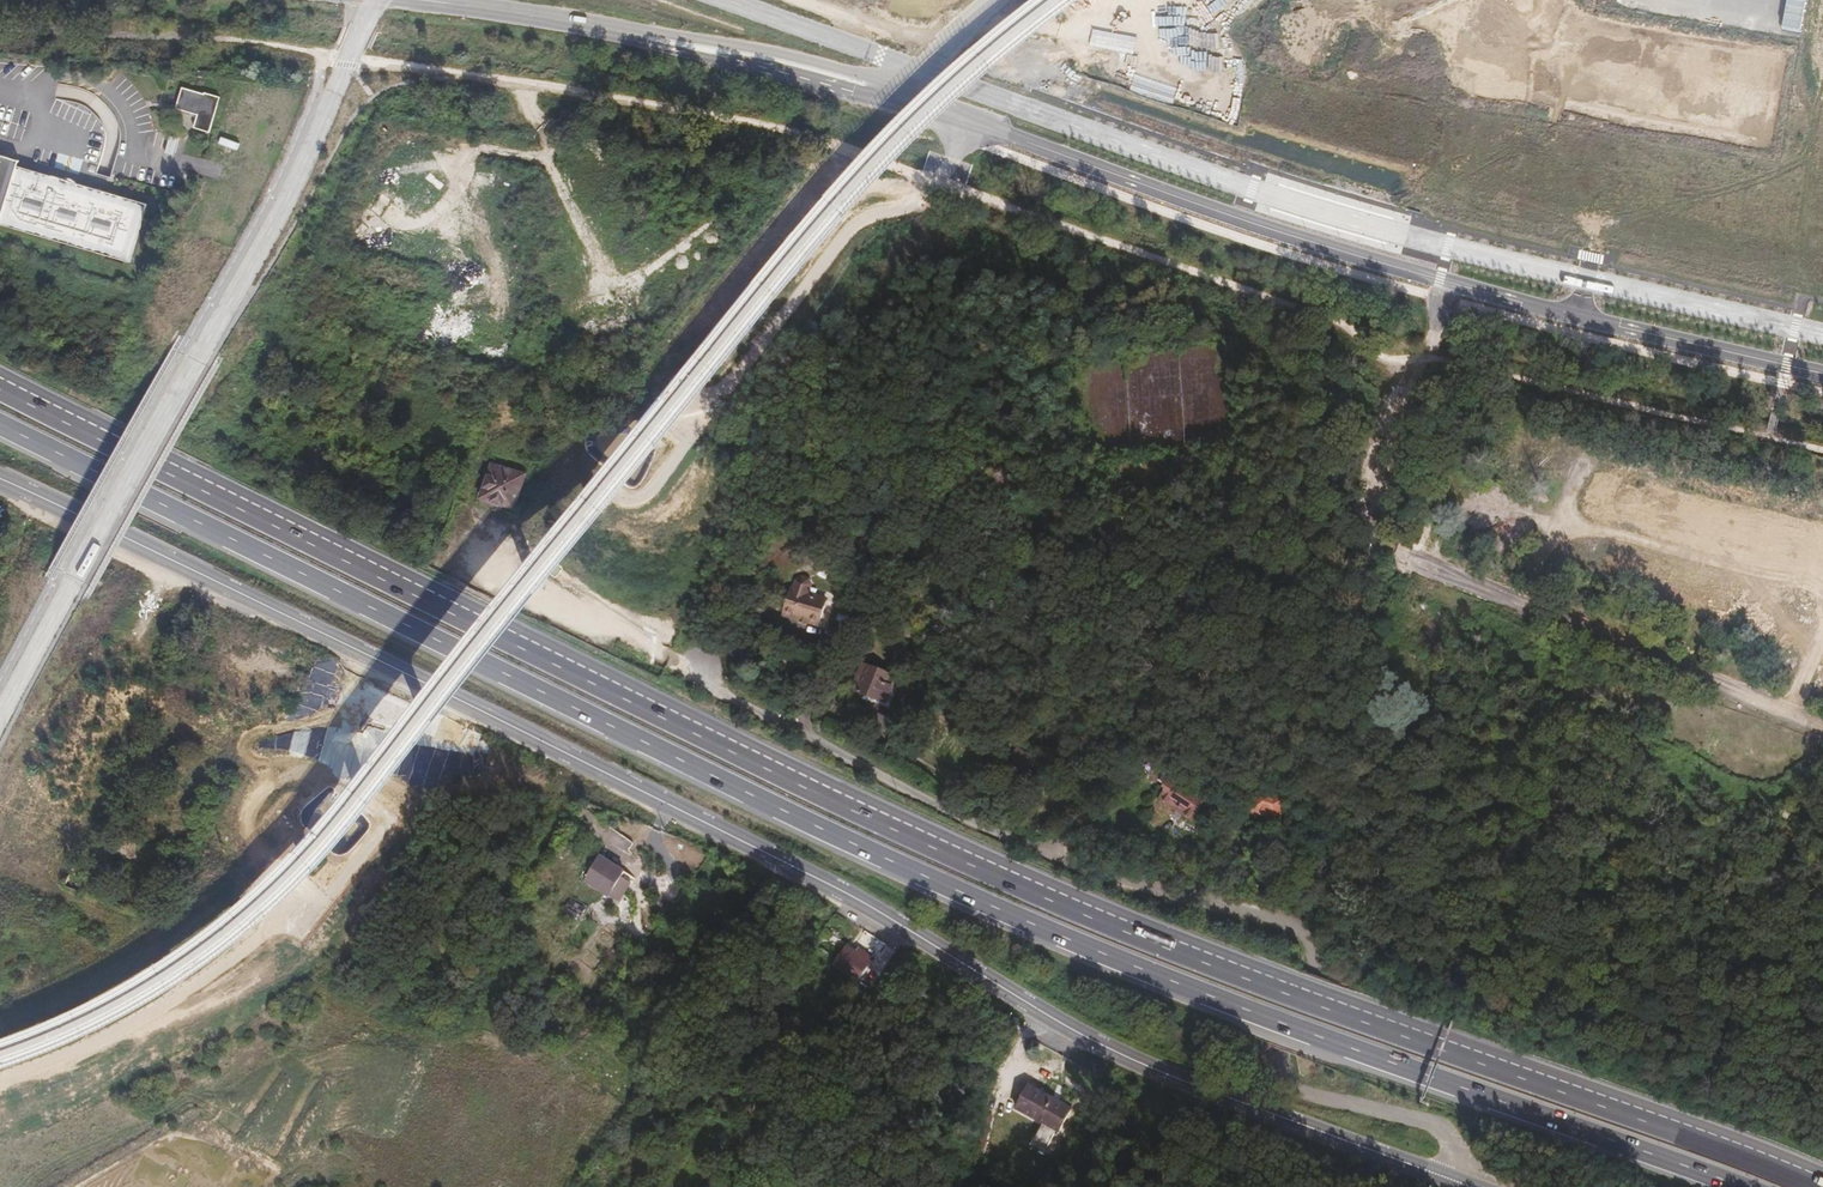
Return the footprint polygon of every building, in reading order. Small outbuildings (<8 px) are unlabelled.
[(1783,28),(1803,31),(1808,0),(1787,0),(1783,28)] [(207,133),(217,101),(202,96),(201,98),(181,91),(176,109),(197,115),(192,129),(207,133)] [(126,265),(143,209),(87,192),(15,171),(17,165),(0,160),(0,227),(126,265)] [(1814,472),(1822,474),(1822,457),(1818,456),(1814,472)] [(1822,551),(1822,541),(1814,539),(1811,549),(1822,551)] [(812,626),(821,598),(803,592),(805,585),(802,579),(796,577),(790,580),(787,587),(777,615),(812,626)] [(292,666),(308,674),(315,660),(298,652),(292,666)] [(1410,669),(1381,658),(1376,671),(1404,682),(1410,669)] [(888,674),(855,661),(845,687),(867,696),(865,699),(882,705),(890,684),(885,682),(888,674)] [(1194,792),(1165,772),(1156,786),(1159,788),(1153,798),(1185,820),(1197,802),(1190,797),(1194,792)] [(1104,789),(1092,780),(1085,788),(1098,797),(1104,789)] [(1280,797),(1253,787),(1244,810),(1271,820),(1280,797)] [(1194,823),(1190,834),(1209,841),(1213,830),(1194,823)] [(1225,853),(1208,847),(1202,866),(1216,871),(1218,862),(1221,863),(1225,853)] [(1194,852),(1174,849),(1173,857),(1193,859),(1194,852)] [(613,865),(599,856),(583,881),(595,888),(597,884),(611,894),(625,873),(613,865)] [(842,946),(828,965),(850,981),(864,962),(851,953),(842,946)] [(854,950),(851,953),(864,962),(866,958),(860,954),(854,950)] [(1044,1096),(1022,1083),(1008,1108),(1036,1124),(1027,1139),(1040,1146),(1049,1131),(1051,1132),(1065,1107),(1044,1096)]
